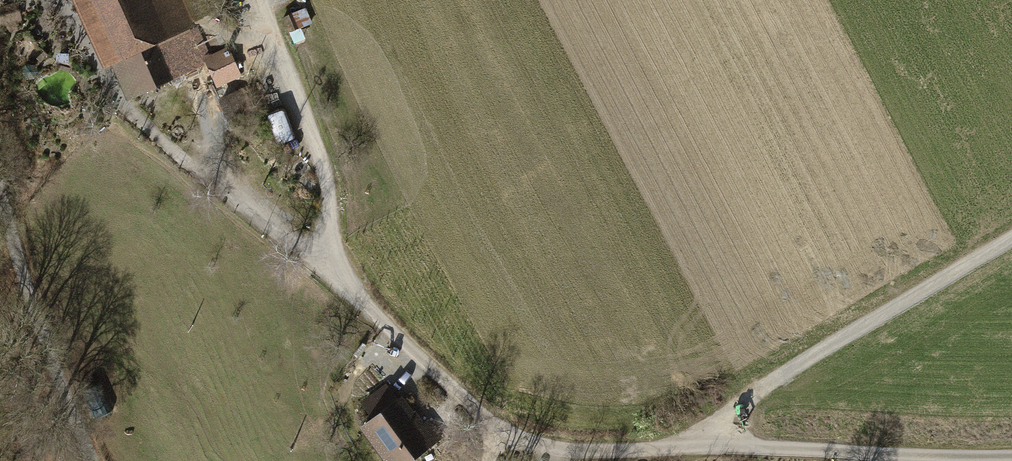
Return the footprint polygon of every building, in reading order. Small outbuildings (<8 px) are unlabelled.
[(111,82),(118,79),(133,112),(211,76),(196,43),(205,39),(187,0),(74,0),(111,82)] [(371,419),(363,425),(390,460),(407,460),(440,437),(428,421),(422,425),(414,414),(412,416),(402,402),(399,404),(386,387),(361,405),(371,419)]
